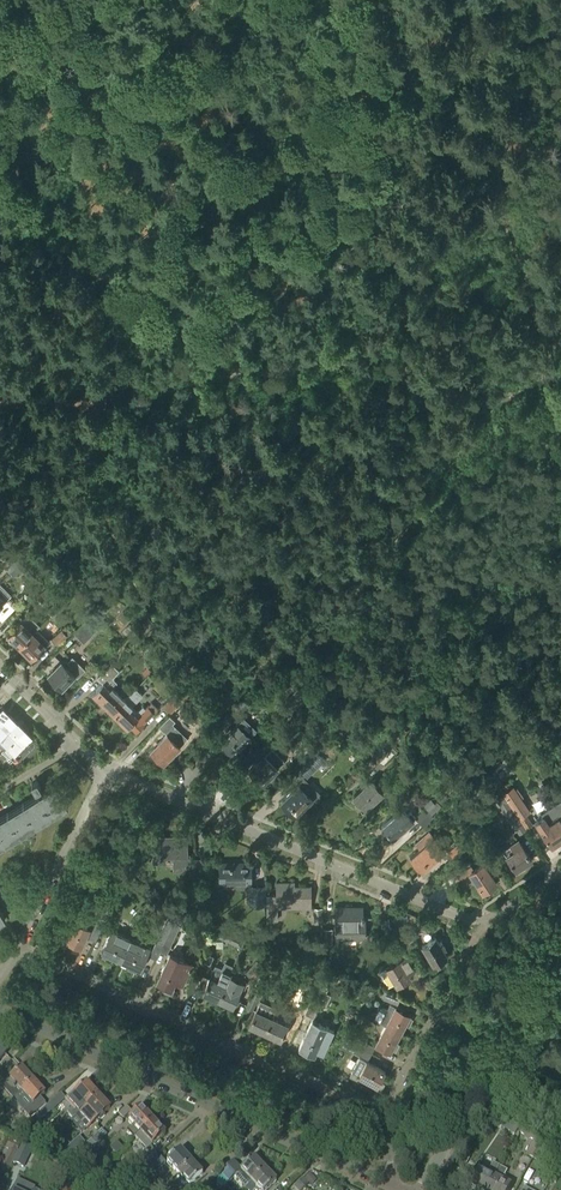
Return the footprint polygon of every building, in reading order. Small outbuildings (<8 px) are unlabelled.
[(9,572),(22,560),(18,557),(6,569),(9,572)] [(14,577),(26,564),(22,560),(9,572),(14,577)] [(57,608),(62,603),(59,600),(54,605),(57,608)] [(53,606),(47,612),(51,615),(56,609),(53,606)] [(56,609),(51,615),(54,618),(60,612),(56,609)] [(139,615),(139,617),(142,620),(147,615),(143,610),(139,615)] [(40,626),(28,614),(21,621),(7,634),(20,647),(38,629),(37,628),(40,626)] [(155,626),(147,618),(137,626),(146,635),(155,626)] [(84,644),(97,630),(88,620),(74,634),(84,644)] [(31,658),(45,645),(49,640),(38,629),(20,647),(31,658)] [(58,646),(70,635),(63,629),(52,640),(58,646)] [(48,675),(55,681),(53,683),(58,688),(60,687),(61,688),(75,674),(78,677),(86,669),(72,656),(68,661),(65,659),(62,661),(48,675)] [(112,713),(125,700),(112,687),(117,683),(112,678),(119,671),(111,663),(97,677),(102,682),(92,693),(112,713)] [(151,670),(148,667),(143,672),(146,675),(151,670)] [(172,712),(192,692),(184,685),(165,705),(172,712)] [(299,687),(284,701),(293,710),(308,696),(299,687)] [(133,706),(143,695),(136,689),(125,700),(112,713),(119,720),(121,717),(136,733),(155,714),(154,712),(157,709),(151,702),(145,708),(142,705),(137,710),(133,706)] [(11,714),(3,706),(0,709),(0,725),(11,714)] [(234,707),(226,716),(231,721),(239,712),(234,707)] [(18,721),(11,714),(0,725),(0,739),(18,721)] [(166,730),(175,721),(170,716),(161,725),(166,730)] [(256,730),(244,718),(238,723),(237,722),(230,729),(232,731),(221,742),(218,745),(225,753),(228,749),(233,754),(251,736),(250,735),(256,730)] [(0,739),(0,747),(3,750),(7,746),(25,728),(18,721),(0,739)] [(419,742),(426,734),(418,727),(411,734),(419,742)] [(33,736),(25,728),(7,746),(3,750),(17,763),(37,743),(36,743),(35,743),(30,738),(33,736)] [(403,729),(399,734),(404,738),(408,733),(403,729)] [(164,764),(181,746),(168,734),(151,752),(164,764)] [(397,743),(401,738),(397,734),(392,739),(397,743)] [(380,768),(397,751),(388,742),(371,759),(380,768)] [(305,761),(314,751),(307,744),(298,753),(305,761)] [(284,761),(272,749),(250,772),(262,783),(266,778),(269,781),(275,774),(273,772),(284,761)] [(324,759),(316,751),(295,772),(304,780),(324,759)] [(249,756),(244,761),(249,766),(254,761),(249,756)] [(25,782),(25,783),(26,783),(30,790),(31,790),(35,787),(36,787),(36,786),(31,779),(30,779),(26,782),(25,782)] [(355,797),(353,799),(358,804),(360,803),(365,809),(383,793),(371,780),(354,796),(355,797)] [(295,815),(312,798),(304,791),(309,787),(303,781),(298,785),(281,802),(295,815)] [(508,782),(503,785),(506,791),(511,787),(508,782)] [(54,785),(0,817),(0,847),(67,807),(54,785)] [(526,827),(532,823),(525,813),(529,811),(513,786),(511,787),(506,791),(503,793),(526,827)] [(495,798),(502,808),(508,804),(501,794),(495,798)] [(434,797),(424,806),(433,815),(442,807),(434,797)] [(408,813),(402,807),(382,826),(393,838),(415,818),(410,812),(408,813)] [(560,839),(560,821),(553,809),(535,821),(551,845),(560,839)] [(519,835),(526,830),(519,819),(512,824),(519,835)] [(434,837),(429,832),(416,844),(420,849),(410,858),(422,871),(446,850),(434,837)] [(452,859),(476,838),(471,832),(447,853),(452,859)] [(186,855),(186,838),(155,838),(155,860),(164,860),(164,856),(174,856),(174,870),(188,870),(188,855),(186,855)] [(515,870),(531,859),(518,840),(502,851),(506,857),(515,870)] [(207,880),(207,858),(190,858),(190,880),(207,880)] [(251,883),(251,863),(220,863),(220,883),(251,883)] [(496,883),(483,864),(472,871),(469,866),(456,874),(462,883),(472,876),(482,892),(496,883)] [(291,887),(291,883),(277,883),(277,896),(268,896),(268,921),(278,920),(278,909),(311,908),(311,887),(291,887)] [(266,906),(266,885),(249,885),(249,906),(266,906)] [(95,941),(99,933),(106,918),(109,911),(102,908),(88,938),(95,941)] [(314,924),(323,923),(322,908),(314,908),(314,924)] [(363,918),(363,908),(336,908),(336,926),(334,926),(334,930),(337,930),(337,939),(365,939),(365,918),(363,918)] [(114,913),(109,911),(106,918),(99,933),(106,936),(112,921),(111,920),(114,913)] [(81,948),(90,928),(82,924),(84,920),(77,917),(66,941),(81,948)] [(166,955),(183,920),(175,917),(173,923),(160,951),(161,952),(166,954),(166,955)] [(382,937),(390,936),(389,919),(381,920),(382,937)] [(160,951),(173,923),(167,920),(149,957),(157,961),(157,960),(161,952),(160,951)] [(222,926),(217,937),(241,948),(246,937),(222,926)] [(323,949),(332,949),(332,929),(323,929),(323,949)] [(121,960),(130,941),(131,939),(111,930),(101,951),(121,960)] [(438,943),(436,938),(422,946),(432,964),(446,956),(442,950),(445,949),(440,941),(438,943)] [(140,970),(147,956),(151,948),(131,939),(130,941),(121,960),(140,970)] [(212,967),(221,947),(213,943),(203,963),(212,967)] [(187,980),(188,977),(187,976),(193,964),(170,954),(156,983),(171,990),(175,982),(182,986),(186,979),(187,980)] [(396,985),(410,978),(407,974),(414,971),(405,957),(386,968),(381,971),(380,974),(384,980),(387,981),(392,978),(396,985)] [(240,979),(254,985),(259,975),(260,976),(265,964),(256,960),(240,979)] [(225,985),(230,974),(222,970),(217,981),(210,978),(203,992),(218,999),(225,985)] [(232,1006),(244,982),(230,976),(226,985),(225,985),(218,999),(232,1006)] [(253,1010),(260,994),(258,993),(253,991),(246,1007),(253,1010)] [(401,998),(385,991),(382,998),(398,1005),(401,998)] [(265,1033),(274,1012),(276,1008),(260,1000),(248,1026),(265,1033)] [(395,1007),(390,1004),(387,1009),(384,1007),(381,1007),(379,1009),(374,1018),(380,1021),(379,1023),(385,1026),(385,1025),(400,1033),(410,1014),(395,1006),(395,1007)] [(280,1040),(286,1025),(279,1022),(282,1015),(274,1012),(265,1033),(280,1040)] [(297,1030),(302,1017),(296,1014),(290,1027),(297,1030)] [(319,1024),(312,1021),(312,1020),(298,1049),(314,1056),(316,1051),(323,1054),(333,1030),(319,1024)] [(389,1052),(400,1033),(385,1025),(385,1026),(375,1044),(389,1052)] [(371,1053),(375,1047),(360,1039),(357,1045),(371,1053)] [(368,1060),(371,1053),(357,1045),(353,1052),(368,1060)] [(377,1086),(385,1072),(359,1058),(351,1072),(377,1086)] [(22,1068),(11,1078),(8,1075),(0,1082),(0,1086),(12,1099),(33,1081),(22,1068)] [(33,1104),(45,1094),(33,1081),(12,1099),(17,1104),(26,1096),(33,1104)] [(98,1096),(87,1083),(75,1094),(73,1092),(65,1099),(73,1108),(67,1113),(72,1119),(76,1116),(81,1112),(80,1112),(98,1096)] [(43,1117),(65,1098),(61,1093),(39,1112),(43,1117)] [(81,1112),(76,1116),(88,1129),(98,1119),(100,1121),(105,1116),(104,1114),(110,1109),(98,1096),(80,1112),(81,1112)] [(119,1115),(123,1119),(131,1111),(127,1107),(119,1115)] [(136,1138),(153,1121),(141,1108),(129,1120),(130,1121),(129,1122),(133,1127),(127,1131),(133,1138),(135,1137),(136,1138)] [(518,1132),(521,1126),(506,1118),(503,1124),(518,1132)] [(154,1145),(159,1140),(158,1139),(164,1133),(153,1121),(136,1138),(147,1150),(153,1144),(154,1145)] [(539,1145),(543,1137),(523,1127),(519,1134),(524,1136),(523,1138),(528,1140),(529,1139),(534,1141),(526,1157),(532,1159),(540,1145),(539,1145)] [(88,1153),(107,1135),(102,1129),(83,1147),(88,1153)] [(63,1152),(69,1158),(85,1143),(79,1137),(63,1152)] [(18,1149),(21,1143),(11,1138),(6,1148),(8,1149),(4,1158),(5,1158),(0,1170),(0,1174),(5,1176),(18,1149)] [(539,1163),(550,1141),(546,1139),(542,1147),(540,1145),(532,1159),(539,1163)] [(23,1167),(32,1148),(22,1143),(13,1163),(23,1167)] [(142,1159),(149,1166),(159,1156),(152,1149),(142,1159)] [(178,1174),(183,1170),(191,1162),(180,1150),(167,1162),(178,1174)] [(159,1156),(149,1166),(155,1173),(166,1163),(159,1156)] [(464,1156),(461,1162),(466,1165),(469,1159),(464,1156)] [(245,1188),(252,1182),(264,1170),(253,1158),(241,1170),(235,1177),(245,1188)] [(202,1174),(191,1162),(183,1170),(178,1174),(173,1180),(177,1184),(179,1183),(185,1189),(194,1189),(190,1185),(202,1174)] [(235,1177),(241,1170),(233,1162),(216,1178),(216,1183),(220,1187),(224,1187),(235,1177)] [(499,1167),(492,1163),(489,1169),(479,1164),(468,1185),(478,1189),(485,1189),(488,1184),(489,1185),(499,1167)] [(503,1182),(505,1177),(504,1177),(507,1171),(499,1167),(489,1185),(488,1184),(485,1189),(507,1189),(510,1186),(503,1182)] [(105,1178),(110,1174),(105,1169),(100,1174),(105,1178)] [(245,1188),(247,1189),(254,1189),(257,1188),(259,1189),(267,1189),(276,1181),(264,1170),(252,1182),(245,1188)] [(316,1179),(309,1174),(305,1178),(311,1184),(316,1179)] [(74,1181),(65,1177),(59,1189),(71,1189),(74,1181)] [(303,1178),(298,1183),(304,1189),(308,1184),(303,1178)]
